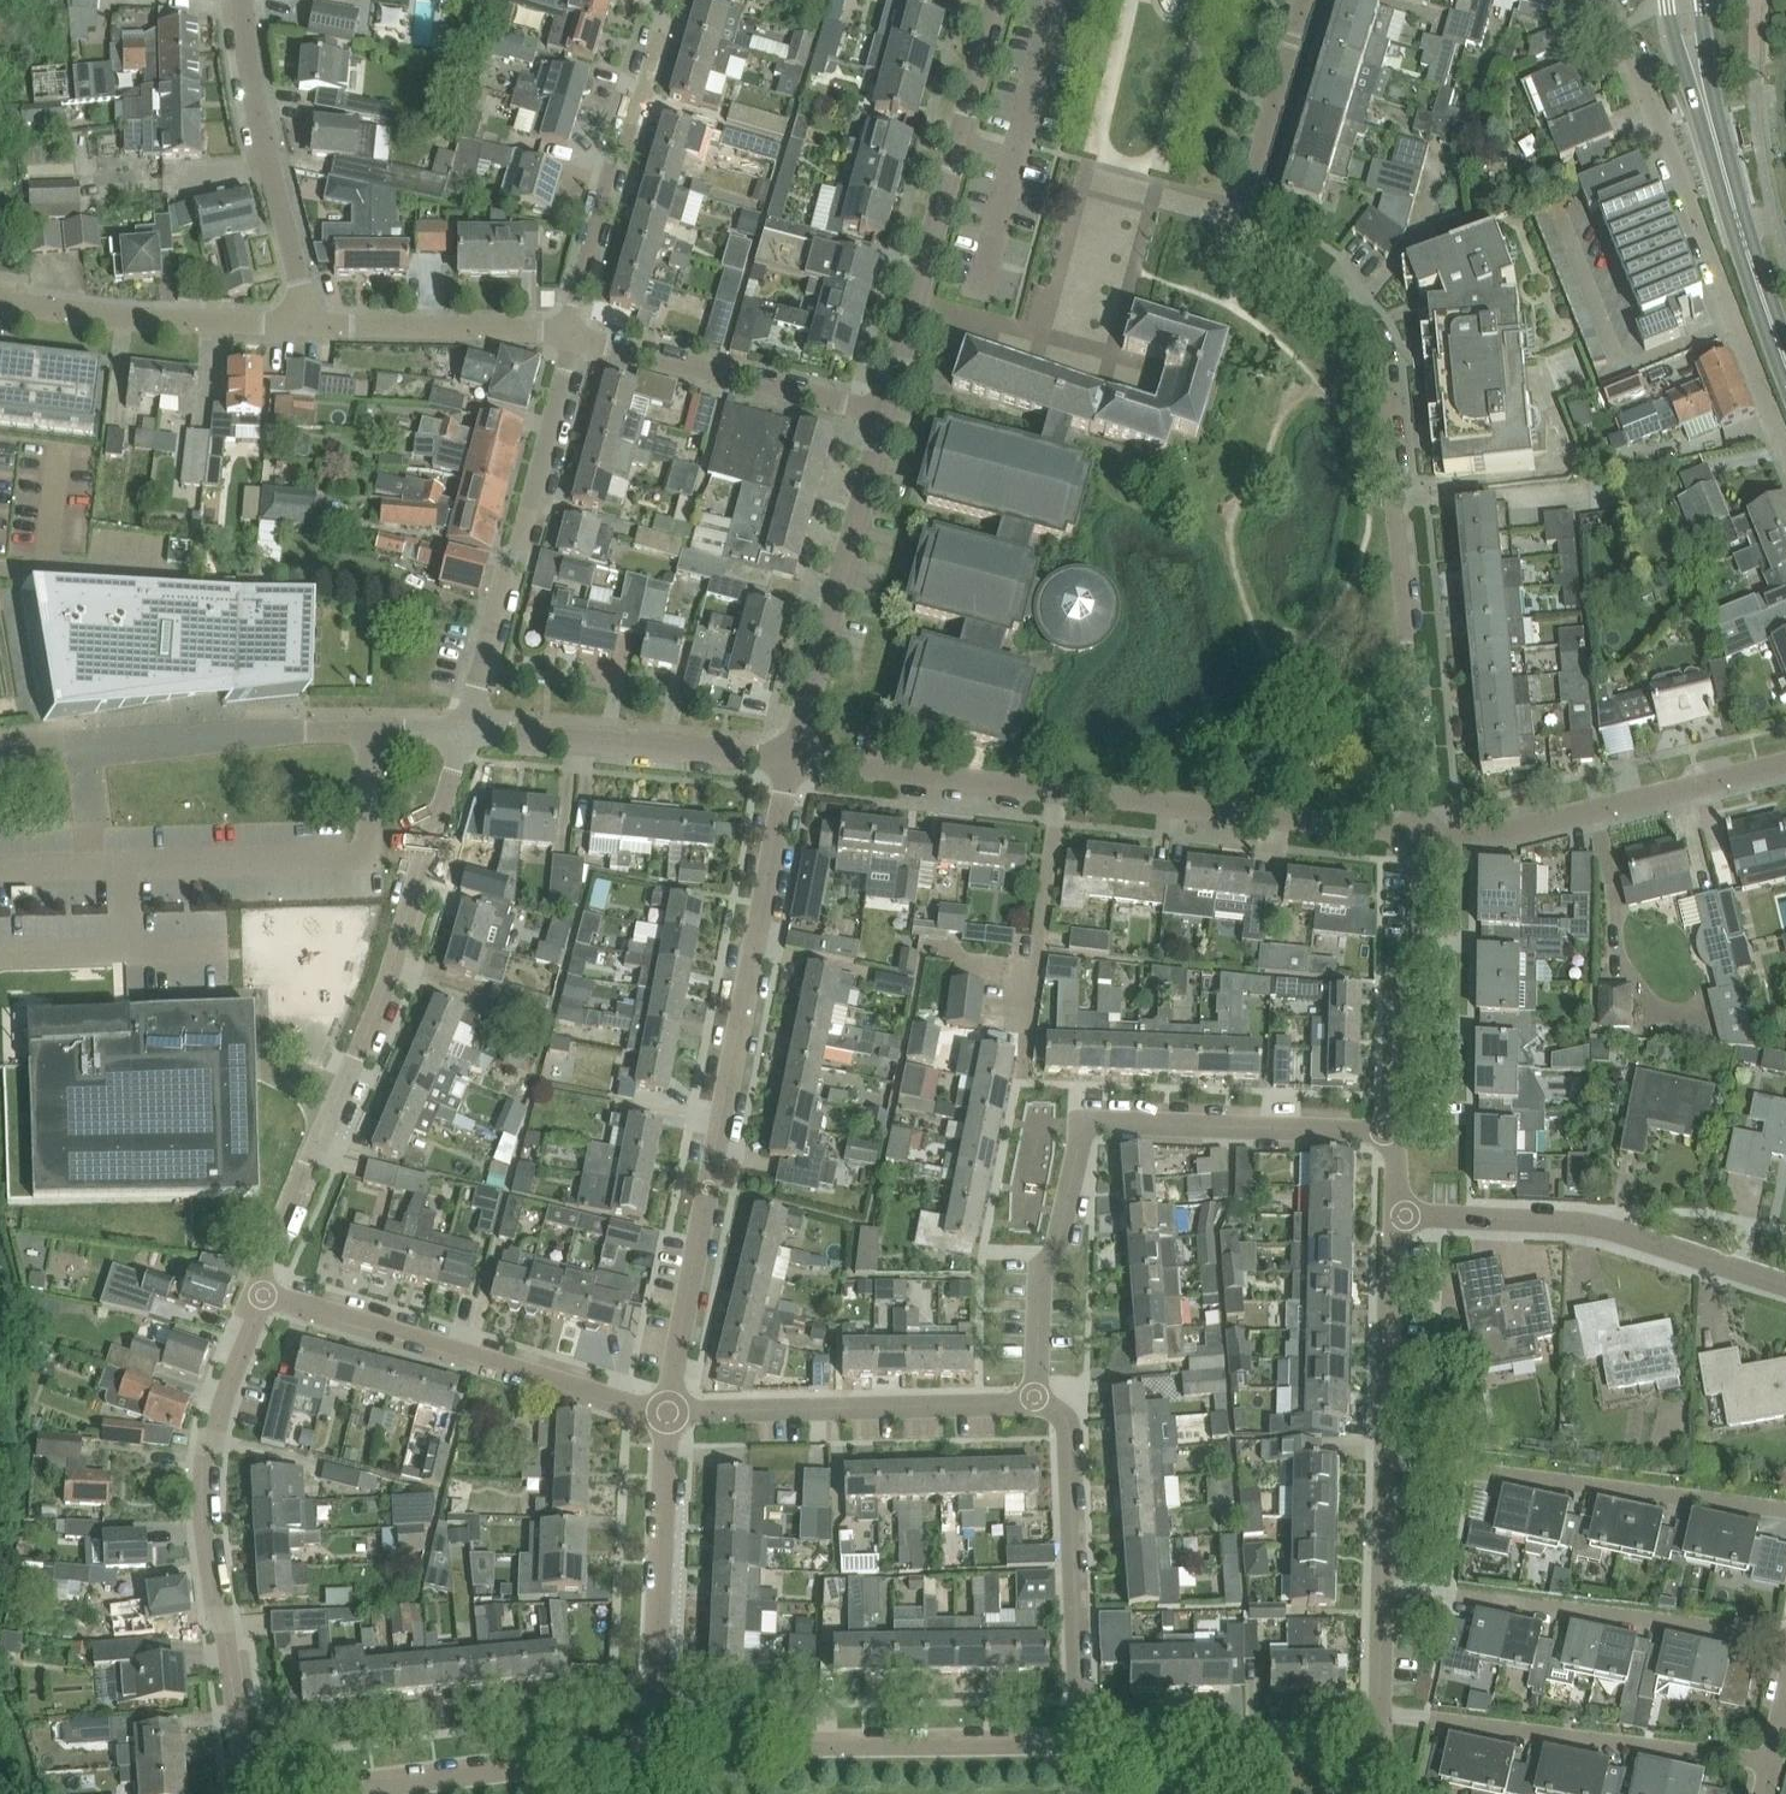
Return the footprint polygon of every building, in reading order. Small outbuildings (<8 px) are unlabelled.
[(98,0),(72,0),(72,9),(93,10),(98,11),(98,0)] [(491,38),(494,40),(516,46),(520,34),(509,30),(514,14),(519,0),(503,0),(491,38)] [(516,9),(555,21),(552,31),(554,32),(550,48),(565,52),(570,54),(593,61),(604,26),(560,13),(519,0),(516,9)] [(560,13),(604,26),(612,0),(564,0),(560,13)] [(741,16),(746,0),(698,0),(697,3),(741,16)] [(895,7),(903,9),(894,41),(932,52),(941,18),(925,14),(929,0),(897,0),(895,7)] [(1387,41),(1396,13),(1369,4),(1356,0),(1343,0),(1335,25),(1387,41)] [(1476,0),(1459,0),(1456,11),(1467,13),(1477,16),(1477,14),(1472,13),(1476,0)] [(1522,3),(1555,12),(1559,0),(1523,0),(1522,3)] [(736,36),(741,16),(697,3),(688,34),(719,43),(732,47),(750,53),(754,41),(736,36)] [(359,13),(349,11),(314,4),(307,36),(354,45),(359,13)] [(1482,47),(1490,19),(1477,16),(1469,43),(1482,47)] [(813,39),(818,23),(802,18),(798,34),(813,39)] [(1527,62),(1560,48),(1588,37),(1581,19),(1559,28),(1533,39),(1527,62)] [(113,44),(124,44),(124,57),(198,55),(197,24),(158,25),(159,35),(145,43),(125,43),(124,34),(120,30),(112,30),(113,44)] [(1327,54),(1383,71),(1383,70),(1379,69),(1387,41),(1335,25),(1327,54)] [(732,47),(719,43),(688,34),(679,64),(710,73),(725,78),(730,59),(747,64),(750,53),(732,47)] [(805,69),(813,39),(798,34),(797,35),(795,34),(786,63),(779,61),(804,69),(805,69)] [(874,36),(865,69),(885,74),(923,84),(932,52),(894,41),(874,36)] [(1421,51),(1426,52),(1422,66),(1432,68),(1436,69),(1444,41),(1430,37),(1425,36),(1421,51)] [(516,46),(494,40),(491,38),(486,55),(489,56),(509,62),(510,60),(532,66),(537,52),(516,46)] [(819,40),(815,56),(828,60),(833,42),(820,38),(819,40)] [(1450,73),(1458,44),(1444,41),(1436,69),(1432,68),(1427,83),(1441,88),(1446,89),(1450,73)] [(295,73),(294,82),(300,85),(299,89),(321,91),(332,91),(334,74),(344,75),(346,58),(337,57),(338,45),(313,44),(313,55),(302,54),(301,71),(295,73)] [(1511,68),(1516,54),(1505,50),(1500,64),(1511,68)] [(1318,82),(1373,99),(1375,99),(1383,71),(1379,69),(1327,54),(1318,82)] [(146,89),(199,88),(198,55),(124,57),(125,72),(145,72),(145,88),(146,88),(146,89)] [(824,76),(828,60),(815,56),(810,73),(824,76)] [(800,83),(804,69),(779,61),(775,74),(800,83)] [(76,103),(95,102),(115,100),(113,64),(92,66),(73,67),(76,103)] [(704,93),(710,73),(679,64),(670,96),(717,109),(721,98),(704,93)] [(1561,160),(1592,148),(1615,139),(1603,109),(1593,114),(1572,64),(1550,73),(1533,80),(1533,81),(1522,85),(1536,119),(1547,115),(1552,130),(1549,131),(1561,160)] [(31,69),(31,78),(34,105),(68,101),(66,65),(31,69)] [(552,66),(551,69),(540,65),(535,83),(519,78),(514,93),(531,98),(533,99),(532,100),(578,114),(589,77),(566,70),(552,66)] [(914,118),(923,84),(885,74),(876,108),(914,118)] [(1365,127),(1373,99),(1318,82),(1310,110),(1361,126),(1365,127)] [(141,123),(199,121),(199,88),(146,89),(140,89),(133,91),(125,96),(125,102),(141,102),(141,123)] [(1441,88),(1434,116),(1448,120),(1451,109),(1450,108),(1455,92),(1446,89),(1441,88)] [(530,136),(540,140),(544,141),(567,148),(578,114),(532,100),(533,99),(531,98),(514,93),(513,97),(510,108),(536,116),(530,136)] [(347,98),(344,113),(370,118),(373,103),(347,98)] [(732,104),(727,121),(783,138),(788,121),(732,104)] [(32,107),(21,108),(22,124),(63,121),(61,105),(32,107)] [(1451,109),(1448,120),(1461,124),(1456,139),(1474,144),(1481,117),(1451,109)] [(1365,127),(1361,126),(1310,110),(1301,139),(1352,154),(1358,135),(1365,138),(1369,133),(1371,129),(1365,127)] [(476,142),(483,115),(467,111),(460,138),(476,142)] [(1454,147),(1456,139),(1461,124),(1448,120),(1434,116),(1420,112),(1415,131),(1442,139),(1441,143),(1454,147)] [(811,122),(797,118),(791,140),(804,144),(811,122)] [(663,119),(654,150),(685,159),(702,164),(708,143),(719,146),(722,136),(710,132),(686,126),(663,119)] [(141,123),(142,158),(200,157),(199,121),(141,123)] [(330,179),(371,187),(396,193),(441,202),(445,191),(455,155),(439,151),(431,176),(373,163),(377,129),(357,127),(315,123),(312,154),(341,157),(340,164),(333,162),(330,179)] [(862,160),(900,170),(909,137),(866,125),(860,145),(849,141),(846,154),(862,159),(862,160)] [(775,164),(781,146),(751,137),(746,155),(775,164)] [(1392,166),(1423,174),(1430,146),(1400,137),(1392,166)] [(475,142),(476,142),(460,138),(455,155),(445,191),(464,197),(471,181),(475,182),(480,164),(507,169),(516,178),(508,200),(514,202),(527,206),(534,208),(533,211),(549,216),(554,200),(552,199),(560,174),(536,167),(525,164),(524,168),(516,166),(519,152),(484,145),(475,142)] [(1301,139),(1293,167),(1331,178),(1349,183),(1350,177),(1349,172),(1355,155),(1352,154),(1301,139)] [(676,190),(685,159),(654,150),(645,181),(676,190)] [(1472,171),(1480,158),(1470,152),(1463,166),(1472,171)] [(780,174),(794,178),(800,160),(786,155),(780,174)] [(1641,159),(1580,184),(1591,212),(1600,209),(1647,325),(1637,329),(1646,350),(1681,336),(1678,328),(1686,324),(1684,318),(1692,314),(1694,319),(1696,318),(1695,316),(1699,315),(1701,312),(1701,306),(1699,299),(1704,297),(1663,193),(1650,198),(1647,190),(1652,188),(1641,159)] [(891,203),(900,170),(862,160),(853,193),(891,203)] [(1379,192),(1384,194),(1415,203),(1423,174),(1392,166),(1389,165),(1384,187),(1380,189),(1379,192)] [(1322,208),(1329,185),(1331,178),(1293,167),(1284,196),(1322,208)] [(781,221),(784,211),(794,178),(780,174),(770,207),(767,217),(781,221)] [(334,275),(371,275),(371,187),(330,179),(325,201),(352,207),(352,232),(328,232),(328,247),(313,247),(318,267),(334,267),(334,275)] [(752,201),(764,205),(771,183),(758,179),(752,201)] [(676,190),(645,181),(637,211),(667,220),(681,224),(689,194),(689,193),(676,190)] [(693,182),(689,193),(689,194),(708,200),(711,187),(693,182)] [(81,216),(79,185),(30,188),(32,219),(81,216)] [(823,232),(835,190),(821,186),(810,228),(823,232)] [(396,193),(371,187),(371,275),(408,275),(408,245),(396,246),(396,193)] [(891,203),(853,193),(837,189),(836,191),(824,234),(872,247),(875,236),(875,235),(882,237),(891,203)] [(228,277),(233,292),(253,287),(243,241),(238,242),(237,237),(256,233),(247,190),(193,202),(202,244),(222,240),(230,276),(228,277)] [(1406,233),(1412,212),(1415,203),(1384,194),(1379,213),(1384,216),(1395,225),(1406,233)] [(1607,362),(1542,200),(1530,205),(1595,366),(1607,362)] [(1354,231),(1366,240),(1384,216),(1379,213),(1372,208),(1369,212),(1354,231)] [(743,210),(736,232),(754,238),(760,216),(743,210)] [(667,221),(667,220),(637,211),(628,242),(658,250),(672,255),(673,255),(676,243),(677,241),(662,237),(667,221)] [(1366,240),(1377,248),(1395,225),(1384,216),(1366,240)] [(872,247),(824,234),(767,218),(754,265),(767,269),(810,280),(866,295),(875,261),(869,259),(872,247)] [(81,222),(85,250),(100,249),(98,220),(81,222)] [(85,250),(81,222),(64,223),(67,252),(85,250)] [(25,226),(28,255),(62,252),(59,224),(25,226)] [(1389,257),(1403,237),(1406,233),(1395,225),(1377,248),(1389,257)] [(434,253),(434,226),(416,226),(416,253),(434,253)] [(452,253),(452,226),(434,226),(434,253),(452,253)] [(489,232),(489,274),(520,275),(520,276),(522,276),(522,250),(536,250),(536,227),(521,227),(521,232),(489,232)] [(160,278),(158,254),(156,228),(135,229),(136,244),(121,245),(122,260),(115,260),(116,280),(124,279),(124,281),(160,278)] [(460,274),(489,274),(489,232),(458,232),(458,275),(460,275),(460,274)] [(1517,283),(1497,232),(1429,258),(1406,266),(1405,268),(1407,290),(1419,289),(1422,298),(1432,294),(1437,308),(1431,308),(1433,336),(1439,335),(1442,366),(1436,366),(1441,418),(1447,418),(1450,448),(1444,449),(1447,476),(1471,474),(1534,468),(1518,301),(1506,301),(1504,287),(1517,283)] [(724,257),(746,263),(752,244),(730,237),(724,257)] [(649,281),(658,250),(628,242),(619,272),(649,281)] [(690,260),(673,255),(672,255),(668,267),(682,271),(687,272),(687,271),(690,260)] [(766,276),(767,269),(754,265),(745,299),(752,301),(757,283),(763,285),(766,276)] [(645,296),(649,281),(619,272),(610,303),(658,317),(661,306),(660,306),(662,300),(645,296)] [(857,328),(866,295),(810,280),(807,288),(805,295),(823,300),(818,318),(857,328)] [(752,301),(745,299),(744,299),(733,339),(751,344),(759,316),(774,320),(773,323),(788,327),(809,333),(804,351),(826,356),(825,358),(831,360),(831,358),(848,362),(857,328),(818,318),(792,311),(752,301)] [(715,302),(713,309),(707,332),(725,337),(733,307),(715,302)] [(965,625),(962,634),(957,654),(924,645),(921,654),(913,651),(897,710),(906,712),(903,721),(1004,748),(1006,740),(1014,742),(1030,683),(1022,681),(1024,673),(997,665),(1005,636),(1007,636),(1009,628),(1018,630),(1020,623),(1037,621),(1039,628),(1042,634),(1046,640),(1050,644),(1056,648),(1062,651),(1069,653),(1072,654),(1083,653),(1089,651),(1095,648),(1101,644),(1105,640),(1109,634),(1112,628),(1114,621),(1114,615),(1114,608),(1112,601),(1109,595),(1105,590),(1101,585),(1095,581),(1085,577),(1082,576),(1076,576),(1069,576),(1062,578),(1056,581),(1050,585),(1046,590),(1045,590),(1031,580),(1033,572),(1025,570),(1027,561),(1025,561),(1033,531),(1060,539),(1063,530),(1071,533),(1087,474),(1078,472),(1080,463),(1062,458),(1071,425),(1094,433),(1095,429),(1164,451),(1171,428),(1196,436),(1225,341),(1134,313),(1123,347),(1122,347),(1122,348),(1166,362),(1162,376),(1164,376),(1154,407),(1121,396),(1121,397),(1105,392),(967,345),(966,345),(952,385),(1048,417),(1038,452),(947,427),(945,436),(936,433),(920,492),(929,494),(926,503),(1001,523),(993,552),(935,536),(933,545),(925,542),(909,601),(917,603),(915,612),(965,625)] [(464,367),(534,385),(540,359),(501,349),(499,360),(468,352),(464,367)] [(91,427),(91,428),(94,428),(101,365),(95,364),(0,353),(0,416),(91,427)] [(1658,420),(1745,384),(1733,355),(1728,356),(1711,364),(1697,369),(1702,381),(1672,394),(1672,395),(1669,396),(1670,399),(1675,412),(1658,420)] [(275,393),(288,394),(302,395),(305,364),(287,363),(286,381),(271,380),(270,393),(275,393)] [(140,396),(161,398),(164,368),(131,364),(126,406),(139,408),(140,396)] [(318,365),(305,364),(302,395),(316,396),(318,365)] [(204,487),(204,489),(217,490),(221,490),(225,441),(233,442),(259,442),(260,418),(261,392),(262,366),(233,365),(229,365),(227,406),(227,410),(214,410),(215,405),(214,405),(210,434),(204,487)] [(486,401),(504,405),(527,411),(534,385),(464,367),(460,383),(489,390),(486,401)] [(193,416),(198,372),(164,368),(161,398),(180,401),(179,415),(193,416)] [(1609,406),(1646,391),(1638,373),(1602,388),(1609,406)] [(605,377),(597,408),(644,420),(649,402),(671,408),(677,385),(638,374),(634,386),(605,377)] [(1735,423),(1757,414),(1745,384),(1658,420),(1626,432),(1631,445),(1662,433),(1663,435),(1682,428),(1716,414),(1721,429),(1735,423)] [(465,398),(432,389),(428,405),(461,413),(465,398)] [(735,408),(737,399),(728,396),(725,405),(735,408)] [(293,398),(293,399),(276,398),(274,423),(292,425),(293,413),(298,413),(298,415),(312,416),(314,400),(293,398)] [(707,439),(708,436),(717,403),(699,398),(690,434),(707,439)] [(719,428),(825,456),(829,444),(830,445),(833,434),(771,417),(771,419),(742,411),(742,410),(735,408),(725,405),(719,428)] [(1658,420),(1652,406),(1652,405),(1635,412),(1620,418),(1626,432),(1658,420)] [(644,422),(644,420),(597,408),(589,439),(633,451),(636,440),(641,421),(644,422)] [(522,429),(499,423),(479,418),(475,433),(460,429),(461,427),(440,421),(439,424),(422,420),(418,436),(423,437),(436,438),(515,458),(522,429)] [(819,479),(825,456),(719,428),(713,451),(819,479)] [(126,432),(108,430),(105,456),(122,459),(126,432)] [(204,487),(210,434),(187,431),(180,484),(204,487)] [(157,434),(138,432),(136,432),(133,450),(154,453),(157,434)] [(177,437),(157,434),(154,453),(175,455),(177,437)] [(308,458),(309,437),(294,436),(292,457),(308,458)] [(463,479),(506,490),(515,458),(436,438),(432,451),(431,457),(434,458),(431,468),(464,476),(463,479)] [(589,439),(581,470),(611,478),(611,479),(627,483),(631,463),(649,467),(651,456),(633,451),(589,439)] [(654,441),(654,445),(639,441),(636,440),(633,451),(651,456),(674,462),(676,451),(677,447),(654,441)] [(813,502),(819,479),(713,451),(707,473),(715,476),(743,483),(749,485),(767,490),(813,502)] [(611,478),(581,470),(572,502),(621,515),(625,501),(606,496),(611,478)] [(687,475),(681,496),(691,499),(697,477),(687,475)] [(402,496),(401,498),(498,523),(506,490),(463,479),(457,502),(442,498),(444,489),(406,479),(405,482),(402,496)] [(735,512),(806,530),(813,502),(767,490),(749,485),(743,483),(735,512)] [(1702,530),(1730,519),(1715,483),(1688,494),(1677,499),(1684,516),(1695,512),(1702,530)] [(262,490),(260,524),(312,528),(312,526),(303,525),(304,510),(313,511),(320,511),(321,494),(262,490)] [(397,507),(396,524),(431,527),(430,530),(447,533),(445,541),(467,546),(490,552),(498,523),(401,498),(401,503),(400,507),(397,507)] [(1785,535),(1785,501),(1766,509),(1732,523),(1741,544),(1749,540),(1753,550),(1758,548),(1759,549),(1764,547),(1763,545),(1785,535)] [(1461,537),(1499,534),(1497,503),(1470,506),(1470,505),(1458,506),(1461,537)] [(183,525),(182,535),(198,537),(200,525),(201,513),(193,512),(191,524),(191,526),(183,525)] [(797,562),(806,530),(735,512),(732,523),(699,514),(689,553),(682,551),(680,560),(676,572),(710,581),(711,577),(745,586),(768,592),(773,574),(782,577),(791,579),(795,563),(798,564),(798,562),(797,562)] [(1559,513),(1562,542),(1576,541),(1573,512),(1559,513)] [(1548,544),(1552,543),(1562,542),(1559,513),(1545,514),(1548,544)] [(688,541),(692,527),(656,516),(652,530),(688,541)] [(558,554),(589,562),(605,566),(610,547),(614,531),(568,519),(558,554)] [(682,551),(685,541),(639,528),(633,547),(680,560),(682,551)] [(380,534),(376,549),(402,556),(401,559),(415,563),(420,546),(424,547),(425,543),(401,537),(401,540),(380,534)] [(1461,537),(1464,567),(1502,563),(1499,534),(1461,537)] [(1714,621),(1721,630),(1747,620),(1771,610),(1779,607),(1785,604),(1785,535),(1763,545),(1764,547),(1759,549),(1766,566),(1761,568),(1771,591),(1764,594),(1717,613),(1714,621)] [(487,563),(464,557),(424,547),(420,546),(415,563),(444,570),(440,587),(478,597),(487,563)] [(592,585),(593,580),(596,567),(564,558),(560,576),(592,585)] [(1519,561),(1502,563),(1464,567),(1467,596),(1521,591),(1519,561)] [(673,587),(675,576),(664,574),(662,584),(671,586),(673,587)] [(636,633),(646,580),(627,575),(623,598),(622,603),(624,604),(619,629),(636,633)] [(1556,587),(1580,585),(1579,575),(1555,578),(1556,587)] [(741,604),(745,586),(711,577),(710,581),(706,595),(741,604)] [(646,580),(636,633),(647,635),(641,664),(675,671),(682,637),(661,633),(664,616),(671,586),(662,584),(646,580)] [(1566,609),(1582,607),(1580,585),(1556,587),(1556,588),(1564,587),(1566,609)] [(305,596),(251,595),(32,587),(32,590),(49,591),(69,714),(54,716),(54,719),(302,694),(302,691),(297,692),(301,599),(305,599),(305,596)] [(545,644),(579,651),(588,605),(566,600),(567,593),(556,591),(552,612),(551,612),(545,644)] [(1524,620),(1521,591),(1467,596),(1469,626),(1524,620)] [(1687,608),(1712,618),(1717,606),(1692,596),(1692,598),(1690,597),(1683,605),(1687,608)] [(613,658),(619,629),(624,604),(622,603),(612,601),(610,609),(588,605),(579,651),(613,658)] [(712,615),(707,632),(773,649),(784,611),(765,606),(760,605),(750,602),(748,607),(746,606),(740,627),(731,625),(732,621),(712,615)] [(1721,630),(1727,661),(1728,660),(1757,649),(1755,643),(1773,636),(1775,641),(1784,662),(1785,668),(1785,604),(1779,607),(1771,610),(1747,620),(1721,630)] [(1527,650),(1524,620),(1469,626),(1472,655),(1511,651),(1527,650)] [(1700,630),(1701,636),(1707,639),(1713,638),(1717,634),(1718,628),(1714,623),(1708,621),(1702,624),(1700,630)] [(697,629),(689,658),(704,662),(711,664),(708,673),(763,688),(773,649),(707,632),(697,629)] [(1561,646),(1585,644),(1584,629),(1560,632),(1561,646)] [(1586,654),(1585,644),(1561,646),(1562,656),(1586,654)] [(1513,681),(1511,651),(1472,655),(1475,684),(1513,681)] [(1553,652),(1527,652),(1527,669),(1553,669),(1553,652)] [(1588,671),(1586,654),(1562,656),(1563,673),(1588,671)] [(1598,689),(1599,712),(1601,733),(1603,733),(1630,726),(1661,719),(1689,713),(1692,719),(1711,715),(1711,717),(1715,716),(1706,678),(1701,679),(1698,669),(1684,672),(1686,683),(1613,700),(1610,686),(1598,689)] [(1591,701),(1588,671),(1563,673),(1560,673),(1563,704),(1591,701)] [(1529,679),(1513,681),(1475,684),(1478,714),(1532,709),(1529,679)] [(682,688),(679,700),(693,702),(696,692),(682,688)] [(1570,720),(1592,718),(1591,703),(1581,704),(1571,705),(1569,706),(1570,720)] [(1534,738),(1532,709),(1478,714),(1480,743),(1534,738)] [(1592,718),(1570,720),(1571,735),(1593,733),(1592,718)] [(1636,751),(1630,726),(1603,733),(1609,758),(1636,751)] [(1571,735),(1572,738),(1574,762),(1596,760),(1593,733),(1571,735)] [(1538,768),(1534,738),(1480,743),(1483,774),(1538,768)] [(474,802),(462,844),(464,844),(465,839),(501,842),(504,842),(520,844),(520,845),(521,845),(526,802),(525,802),(494,799),(494,798),(493,798),(492,805),(475,804),(475,802),(474,802)] [(558,805),(526,802),(521,845),(554,848),(558,805)] [(636,813),(624,812),(619,854),(618,869),(629,871),(632,843),(651,845),(655,807),(637,806),(636,813)] [(672,817),(673,809),(655,807),(651,845),(670,847),(681,848),(684,818),(672,817)] [(619,854),(624,812),(593,809),(590,833),(590,839),(589,853),(601,855),(611,856),(610,868),(618,869),(619,854)] [(703,868),(704,851),(713,851),(716,821),(684,818),(681,848),(680,866),(678,881),(678,883),(703,885),(705,869),(703,868)] [(804,854),(794,906),(818,911),(829,860),(836,862),(835,872),(849,874),(868,876),(869,871),(870,860),(874,824),(841,820),(840,827),(839,837),(822,835),(824,825),(822,825),(818,857),(804,854)] [(1728,828),(1734,851),(1737,867),(1785,855),(1785,823),(1782,824),(1753,831),(1750,825),(1732,829),(1732,827),(1728,828)] [(874,824),(870,860),(897,864),(896,875),(892,902),(901,904),(913,905),(915,905),(918,887),(920,863),(922,847),(905,845),(907,831),(907,828),(874,824)] [(922,847),(920,863),(934,865),(970,869),(974,836),(941,832),(941,835),(939,849),(922,847)] [(970,869),(968,885),(990,888),(992,871),(998,872),(1021,875),(1024,849),(1023,848),(1021,859),(1005,857),(1007,846),(1007,840),(974,836),(970,869)] [(1623,879),(1631,909),(1689,895),(1685,879),(1690,878),(1681,839),(1677,840),(1677,842),(1659,847),(1659,854),(1631,861),(1634,876),(1623,879)] [(1084,897),(1113,900),(1119,853),(1086,849),(1084,866),(1068,864),(1069,854),(1067,854),(1061,906),(1083,908),(1084,897)] [(1163,906),(1167,876),(1150,874),(1152,857),(1119,853),(1113,900),(1163,906)] [(566,886),(569,858),(553,857),(550,884),(557,885),(555,905),(576,907),(581,888),(566,886)] [(1592,893),(1592,881),(1592,857),(1575,857),(1575,893),(1592,893)] [(566,886),(581,888),(582,887),(585,860),(569,858),(566,886)] [(1213,916),(1219,865),(1186,861),(1184,878),(1167,876),(1163,906),(1162,917),(1212,922),(1213,916)] [(678,881),(680,866),(668,865),(667,879),(668,880),(678,881)] [(1250,885),(1252,869),(1219,865),(1213,916),(1245,919),(1242,943),(1261,945),(1263,928),(1263,921),(1267,888),(1250,885)] [(1538,898),(1539,867),(1484,866),(1483,897),(1538,898)] [(467,870),(461,892),(482,898),(513,906),(517,871),(498,870),(495,877),(467,870)] [(1316,909),(1319,877),(1286,873),(1284,890),(1267,888),(1263,921),(1272,922),(1274,904),(1286,905),(1302,907),(1301,912),(1313,913),(1313,909),(1316,909)] [(1316,909),(1317,909),(1317,914),(1329,915),(1329,911),(1342,912),(1366,915),(1370,889),(1368,889),(1367,899),(1351,897),(1352,881),(1319,877),(1316,909)] [(1734,890),(1719,894),(1730,940),(1746,936),(1734,890)] [(1730,940),(1719,894),(1719,893),(1696,898),(1703,928),(1699,937),(1698,943),(1698,951),(1702,959),(1709,968),(1714,971),(1719,992),(1711,994),(1722,1046),(1754,1049),(1747,1016),(1737,969),(1730,940)] [(592,894),(588,908),(604,912),(608,898),(592,894)] [(665,929),(697,935),(703,903),(671,897),(671,898),(654,894),(652,906),(669,909),(665,929)] [(1538,898),(1483,897),(1483,928),(1503,928),(1503,939),(1561,940),(1564,940),(1569,940),(1569,923),(1562,923),(1539,923),(1538,921),(1544,915),(1544,906),(1538,898)] [(1592,919),(1593,898),(1593,897),(1568,897),(1567,908),(1581,908),(1581,919),(1592,919)] [(462,908),(453,939),(499,951),(504,933),(507,934),(510,921),(509,921),(513,910),(513,906),(482,898),(478,912),(462,908)] [(947,932),(962,934),(965,908),(939,905),(937,922),(937,924),(936,931),(947,932)] [(816,931),(819,917),(793,912),(790,925),(816,931)] [(573,922),(567,921),(555,918),(554,920),(552,928),(570,933),(572,925),(573,922)] [(913,920),(911,935),(920,936),(947,939),(947,932),(936,931),(937,924),(937,922),(913,920)] [(697,935),(665,929),(665,930),(636,925),(633,944),(623,942),(621,953),(627,954),(627,955),(691,966),(697,935)] [(1014,933),(1015,931),(986,928),(986,929),(984,943),(1012,947),(1013,947),(1013,943),(1014,936),(1014,933)] [(1112,936),(1108,935),(1071,930),(1069,949),(1110,955),(1112,936)] [(579,933),(576,945),(588,948),(591,936),(579,933)] [(822,936),(819,955),(856,962),(860,944),(822,936)] [(511,954),(499,951),(453,939),(445,970),(468,977),(492,984),(493,983),(495,984),(502,986),(503,983),(511,954)] [(1564,940),(1561,940),(1503,939),(1503,952),(1483,952),(1482,983),(1522,984),(1538,984),(1538,964),(1546,964),(1546,961),(1564,961),(1564,940)] [(599,951),(588,948),(576,945),(572,958),(567,977),(583,980),(587,962),(596,964),(599,951)] [(1309,958),(1310,951),(1271,945),(1270,947),(1268,971),(1268,972),(1307,976),(1309,958)] [(563,951),(563,950),(549,946),(537,952),(535,960),(562,968),(567,952),(563,951)] [(1268,971),(1270,947),(1260,946),(1257,970),(1268,971)] [(859,950),(856,962),(865,964),(868,951),(859,950)] [(900,950),(897,973),(914,975),(917,958),(918,953),(900,950)] [(1222,966),(1223,954),(1209,953),(1207,965),(1222,966)] [(638,988),(653,992),(685,997),(691,966),(627,955),(624,966),(641,969),(638,988)] [(1033,1059),(1033,1061),(1036,1061),(1045,1062),(1044,1071),(1076,1072),(1078,1014),(1079,969),(1079,960),(1075,960),(1048,958),(1047,966),(1045,978),(1045,981),(1060,982),(1058,1039),(1036,1038),(1033,1059)] [(1337,960),(1313,958),(1309,958),(1307,976),(1312,976),(1335,979),(1335,977),(1337,962),(1337,960)] [(857,977),(832,972),(808,967),(802,999),(846,1008),(850,988),(854,989),(857,977)] [(1159,986),(1169,986),(1170,970),(1152,968),(1151,977),(1154,977),(1159,982),(1159,986)] [(1170,970),(1169,986),(1171,986),(1170,998),(1186,999),(1187,971),(1171,970),(1170,970)] [(910,1001),(911,1000),(914,982),(876,975),(873,994),(910,1001)] [(1076,1072),(1106,1074),(1110,975),(1099,975),(1097,1015),(1078,1014),(1076,1072)] [(1111,975),(1110,975),(1106,1074),(1136,1075),(1138,1026),(1120,1025),(1121,990),(1111,989),(1111,975)] [(1199,1042),(1197,1077),(1228,1078),(1230,1020),(1232,976),(1220,975),(1218,1015),(1218,1025),(1199,1025),(1199,1026),(1199,1042)] [(1230,1020),(1228,1078),(1259,1079),(1260,1055),(1260,1045),(1260,1041),(1246,1041),(1247,1021),(1242,1021),(1243,993),(1249,994),(1250,978),(1232,976),(1230,1020)] [(583,980),(567,977),(562,998),(590,1004),(595,983),(583,980)] [(1270,998),(1282,998),(1297,999),(1298,982),(1271,979),(1270,994),(1270,998)] [(946,1024),(978,1028),(983,984),(951,980),(946,1024)] [(1297,999),(1297,1001),(1329,1002),(1329,1021),(1358,1021),(1359,990),(1331,989),(1331,986),(1305,983),(1298,982),(1297,999)] [(1521,1014),(1522,984),(1482,983),(1482,1015),(1502,1015),(1502,1027),(1533,1027),(1538,1027),(1544,1027),(1544,1017),(1533,1017),(1533,1014),(1521,1014)] [(1600,984),(1599,1029),(1632,1029),(1633,985),(1600,984)] [(547,1019),(553,1000),(523,990),(517,1008),(547,1019)] [(647,1023),(679,1029),(685,997),(653,992),(651,1006),(636,1003),(635,1009),(618,1006),(616,1017),(633,1021),(647,1023)] [(846,1008),(802,999),(795,1030),(873,1046),(876,1035),(845,1028),(848,1009),(846,1008)] [(469,1050),(477,1032),(482,1020),(435,1000),(422,1030),(469,1050)] [(1138,1026),(1136,1075),(1167,1076),(1170,1004),(1158,1004),(1158,1018),(1152,1023),(1139,1022),(1138,1026)] [(1169,1025),(1170,1004),(1167,1076),(1197,1077),(1199,1042),(1169,1041),(1169,1025)] [(560,1007),(557,1021),(586,1027),(589,1013),(560,1007)] [(29,1067),(3,1068),(7,1204),(33,1204),(194,1199),(258,1197),(259,1197),(259,1196),(255,1078),(255,1074),(253,1011),(134,1014),(27,1017),(29,1067)] [(613,1016),(611,1027),(613,1028),(631,1031),(627,1051),(642,1054),(673,1060),(679,1029),(647,1023),(633,1021),(616,1017),(613,1016)] [(1328,1051),(1358,1052),(1358,1021),(1329,1021),(1328,1051)] [(941,1030),(916,1025),(913,1024),(906,1058),(934,1064),(941,1030)] [(1538,1027),(1533,1027),(1502,1027),(1501,1038),(1496,1038),(1496,1039),(1481,1039),(1481,1070),(1532,1071),(1540,1071),(1536,1071),(1536,1065),(1534,1058),(1531,1051),(1529,1049),(1538,1041),(1538,1027)] [(440,1073),(447,1056),(459,1062),(460,1060),(476,1067),(481,1056),(469,1050),(422,1030),(410,1060),(440,1073)] [(871,1058),(873,1046),(795,1030),(789,1061),(820,1068),(822,1061),(824,1049),(853,1055),(871,1058)] [(892,1049),(900,1051),(902,1034),(895,1033),(892,1049)] [(554,1041),(551,1055),(570,1058),(572,1044),(554,1041)] [(1274,1050),(1290,1051),(1290,1043),(1275,1042),(1274,1050)] [(1593,1063),(1610,1064),(1610,1042),(1593,1042),(1593,1063)] [(1680,1048),(1648,1044),(1647,1056),(1659,1057),(1660,1062),(1669,1063),(1672,1059),(1678,1060),(1683,1060),(1683,1057),(1684,1049),(1680,1048)] [(958,1076),(1007,1086),(1013,1054),(982,1048),(982,1049),(964,1045),(962,1056),(958,1076)] [(1553,1070),(1590,1071),(1590,1048),(1553,1056),(1553,1070)] [(1741,1048),(1738,1062),(1757,1066),(1760,1052),(1741,1048)] [(509,1049),(503,1066),(523,1073),(531,1076),(538,1059),(509,1049)] [(1290,1057),(1290,1051),(1274,1050),(1274,1057),(1274,1073),(1289,1074),(1290,1057)] [(1358,1052),(1328,1051),(1312,1051),(1312,1062),(1311,1089),(1342,1090),(1343,1082),(1357,1083),(1358,1052)] [(1766,1051),(1762,1071),(1785,1075),(1785,1054),(1766,1051)] [(667,1092),(673,1060),(642,1054),(638,1074),(620,1071),(618,1082),(636,1085),(636,1086),(667,1092)] [(455,1079),(440,1073),(410,1060),(397,1089),(458,1114),(462,1103),(448,1097),(455,1079)] [(814,1099),(820,1068),(789,1061),(783,1092),(814,1099)] [(921,1101),(921,1099),(927,1070),(905,1066),(899,1097),(921,1101)] [(1532,1098),(1532,1071),(1481,1070),(1480,1101),(1495,1101),(1495,1113),(1528,1114),(1546,1114),(1547,1114),(1547,1098),(1532,1098)] [(1629,1127),(1624,1151),(1626,1151),(1626,1150),(1642,1154),(1642,1155),(1643,1155),(1649,1128),(1651,1116),(1661,1118),(1660,1121),(1661,1122),(1660,1127),(1659,1126),(1658,1130),(1691,1136),(1693,1127),(1706,1130),(1710,1109),(1700,1106),(1700,1104),(1698,1104),(1701,1087),(1670,1081),(1649,1077),(1647,1076),(1640,1075),(1633,1112),(1629,1127)] [(1001,1116),(1007,1086),(958,1076),(958,1077),(961,1078),(955,1108),(956,1109),(970,1112),(970,1110),(1001,1116)] [(397,1089),(385,1118),(416,1131),(428,1136),(436,1119),(452,1126),(471,1134),(475,1123),(457,1115),(458,1114),(397,1089)] [(846,1107),(847,1105),(849,1094),(830,1091),(827,1103),(846,1107)] [(814,1099),(783,1092),(776,1124),(819,1133),(820,1133),(823,1116),(816,1115),(818,1105),(823,1105),(824,1101),(814,1099)] [(1574,1106),(1574,1114),(1588,1113),(1588,1098),(1582,1098),(1574,1106)] [(1757,1099),(1753,1120),(1768,1123),(1765,1139),(1755,1137),(1752,1153),(1747,1177),(1748,1177),(1748,1175),(1765,1179),(1765,1180),(1766,1181),(1772,1153),(1785,1156),(1785,1105),(1757,1099)] [(514,1137),(525,1108),(525,1107),(509,1101),(498,1131),(500,1132),(514,1137)] [(536,1128),(553,1131),(557,1105),(540,1102),(536,1128)] [(955,1108),(937,1104),(934,1117),(953,1121),(956,1109),(955,1108)] [(869,1110),(865,1130),(885,1134),(889,1114),(869,1110)] [(994,1148),(1001,1116),(970,1110),(970,1112),(964,1142),(994,1148)] [(1546,1114),(1528,1114),(1495,1113),(1495,1125),(1480,1125),(1480,1156),(1519,1157),(1534,1157),(1538,1157),(1538,1134),(1546,1134),(1546,1114)] [(1574,1131),(1585,1131),(1585,1115),(1573,1115),(1574,1131)] [(611,1118),(609,1127),(615,1128),(627,1131),(623,1151),(655,1157),(661,1125),(637,1120),(629,1119),(612,1116),(611,1118)] [(408,1150),(416,1131),(385,1118),(372,1148),(418,1168),(423,1156),(408,1150)] [(776,1124),(770,1156),(788,1159),(787,1164),(785,1163),(780,1185),(818,1193),(820,1186),(826,1187),(830,1165),(824,1164),(827,1151),(816,1149),(819,1133),(776,1124)] [(886,1160),(907,1164),(910,1149),(915,1150),(920,1149),(923,1134),(892,1128),(886,1160)] [(527,1132),(524,1144),(541,1149),(544,1136),(527,1132)] [(875,1167),(879,1146),(847,1140),(843,1161),(875,1167)] [(943,1170),(988,1179),(994,1148),(964,1142),(960,1158),(946,1156),(943,1170)] [(649,1188),(655,1157),(623,1151),(611,1148),(595,1145),(593,1144),(592,1147),(590,1147),(588,1157),(621,1163),(617,1182),(649,1188)] [(1122,1182),(1153,1180),(1150,1148),(1120,1151),(1122,1182)] [(1212,1176),(1227,1175),(1225,1150),(1210,1151),(1211,1160),(1196,1162),(1197,1177),(1212,1175),(1212,1176)] [(1235,1187),(1251,1187),(1251,1154),(1252,1150),(1236,1150),(1236,1153),(1235,1187)] [(1310,1188),(1349,1189),(1355,1189),(1355,1167),(1350,1167),(1350,1156),(1333,1156),(1333,1155),(1327,1154),(1327,1155),(1311,1155),(1310,1188)] [(1534,1157),(1519,1157),(1480,1156),(1479,1188),(1534,1188),(1534,1157)] [(1588,1189),(1588,1165),(1588,1157),(1571,1157),(1571,1189),(1588,1189)] [(400,1169),(392,1167),(368,1162),(363,1183),(395,1190),(400,1169)] [(533,1181),(536,1167),(537,1167),(518,1164),(515,1177),(533,1181)] [(982,1210),(988,1179),(943,1170),(924,1166),(921,1178),(955,1186),(951,1204),(982,1210)] [(488,1173),(485,1185),(503,1189),(506,1178),(488,1173)] [(1228,1196),(1228,1184),(1227,1175),(1212,1176),(1212,1175),(1197,1177),(1190,1177),(1188,1177),(1189,1191),(1206,1191),(1213,1190),(1214,1200),(1226,1199),(1228,1199),(1228,1196)] [(649,1188),(617,1182),(604,1179),(601,1195),(586,1192),(583,1208),(594,1210),(597,1211),(611,1213),(611,1214),(612,1214),(619,1215),(643,1220),(649,1188)] [(1122,1182),(1125,1212),(1171,1209),(1155,1210),(1153,1180),(1122,1182)] [(1250,1201),(1251,1187),(1235,1187),(1235,1201),(1250,1201)] [(1349,1198),(1349,1189),(1310,1188),(1309,1217),(1349,1218),(1354,1218),(1355,1198),(1349,1198)] [(476,1189),(472,1209),(482,1211),(489,1213),(498,1215),(503,1196),(486,1192),(476,1189)] [(1206,1191),(1189,1191),(1189,1201),(1206,1201),(1206,1191)] [(420,1216),(425,1197),(414,1195),(407,1214),(405,1216),(403,1226),(387,1222),(382,1240),(374,1271),(405,1279),(412,1248),(416,1234),(420,1216)] [(509,1198),(498,1238),(514,1242),(525,1202),(509,1198)] [(975,1243),(982,1210),(951,1204),(947,1224),(946,1232),(918,1226),(914,1247),(947,1254),(950,1238),(952,1238),(975,1243)] [(1221,1215),(1226,1206),(1226,1205),(1224,1205),(1210,1206),(1205,1236),(1212,1235),(1212,1225),(1214,1225),(1216,1224),(1221,1215)] [(571,1213),(549,1207),(545,1224),(566,1230),(571,1213)] [(755,1209),(747,1241),(780,1249),(785,1229),(801,1233),(804,1221),(755,1209)] [(1127,1243),(1173,1239),(1171,1209),(1125,1212),(1127,1243)] [(412,1248),(405,1279),(436,1287),(448,1239),(432,1234),(437,1215),(421,1211),(420,1216),(416,1234),(412,1248)] [(374,1271),(382,1240),(367,1236),(371,1218),(356,1215),(343,1263),(374,1271)] [(606,1240),(610,1223),(588,1217),(584,1234),(606,1240)] [(1348,1227),(1349,1218),(1309,1217),(1308,1246),(1348,1247),(1353,1247),(1354,1227),(1348,1227)] [(635,1252),(640,1232),(641,1230),(610,1223),(606,1240),(600,1260),(615,1264),(619,1248),(635,1252)] [(858,1247),(854,1273),(876,1273),(879,1249),(877,1249),(879,1230),(874,1230),(860,1228),(858,1247)] [(1219,1233),(1220,1246),(1239,1245),(1238,1231),(1219,1233)] [(479,1246),(468,1243),(448,1239),(436,1287),(467,1295),(475,1264),(479,1246)] [(1175,1269),(1173,1239),(1127,1243),(1129,1273),(1175,1269)] [(740,1271),(772,1279),(780,1249),(747,1241),(740,1271)] [(1239,1245),(1220,1246),(1223,1273),(1244,1273),(1242,1257),(1240,1257),(1239,1245)] [(1348,1256),(1348,1247),(1308,1246),(1308,1275),(1347,1276),(1353,1276),(1353,1256),(1348,1256)] [(1215,1267),(1216,1267),(1215,1247),(1197,1248),(1198,1268),(1200,1268),(1200,1269),(1215,1268),(1215,1267)] [(789,1265),(807,1269),(811,1250),(799,1248),(798,1253),(792,1252),(789,1265)] [(497,1277),(491,1300),(508,1305),(510,1310),(517,1312),(521,1308),(522,1308),(531,1278),(535,1260),(536,1258),(521,1254),(521,1252),(510,1249),(509,1254),(503,1252),(499,1270),(497,1277)] [(108,1281),(100,1305),(149,1317),(154,1299),(202,1313),(204,1306),(222,1312),(227,1297),(230,1296),(232,1289),(231,1286),(232,1283),(233,1281),(231,1280),(230,1282),(225,1280),(232,1261),(203,1257),(198,1271),(191,1268),(185,1286),(148,1273),(147,1277),(142,1291),(108,1281)] [(537,1312),(553,1316),(566,1268),(535,1260),(531,1278),(522,1308),(525,1309),(527,1314),(534,1316),(537,1312)] [(1479,1371),(1542,1359),(1538,1340),(1553,1338),(1543,1285),(1505,1292),(1500,1263),(1460,1270),(1461,1271),(1462,1271),(1465,1289),(1464,1289),(1464,1290),(1466,1290),(1469,1307),(1467,1307),(1468,1308),(1473,1307),(1477,1329),(1472,1330),(1479,1371)] [(553,1316),(584,1324),(597,1276),(566,1268),(553,1316)] [(1200,1269),(1202,1297),(1217,1296),(1215,1268),(1200,1269)] [(1178,1269),(1175,1269),(1129,1273),(1132,1303),(1180,1300),(1178,1269)] [(732,1301),(765,1309),(772,1279),(740,1271),(732,1301)] [(45,1292),(48,1276),(30,1273),(28,1289),(45,1292)] [(597,1276),(584,1324),(585,1324),(586,1329),(596,1331),(599,1328),(615,1332),(623,1302),(629,1304),(635,1282),(601,1274),(597,1273),(597,1276)] [(1223,1273),(1225,1303),(1243,1301),(1242,1290),(1245,1289),(1244,1273),(1223,1273)] [(1347,1285),(1347,1276),(1308,1275),(1293,1274),(1292,1303),(1287,1303),(1347,1304),(1352,1304),(1353,1285),(1347,1285)] [(857,1282),(857,1296),(872,1296),(872,1282),(857,1282)] [(970,1299),(971,1283),(949,1283),(949,1299),(970,1299)] [(1203,1308),(1218,1306),(1217,1296),(1202,1297),(1203,1308)] [(1182,1330),(1180,1300),(1132,1303),(1134,1334),(1182,1330)] [(764,1311),(765,1309),(732,1301),(725,1332),(777,1345),(781,1327),(791,1330),(794,1316),(776,1312),(776,1313),(764,1311)] [(1244,1316),(1243,1301),(1225,1303),(1227,1317),(1244,1316)] [(778,1302),(776,1312),(794,1316),(796,1307),(778,1302)] [(1346,1314),(1347,1304),(1287,1303),(1286,1331),(1290,1331),(1290,1332),(1346,1333),(1352,1333),(1352,1314),(1346,1314)] [(1578,1312),(1583,1336),(1587,1358),(1610,1354),(1616,1388),(1679,1377),(1670,1325),(1649,1329),(1650,1332),(1642,1334),(1641,1331),(1619,1335),(1614,1306),(1578,1312)] [(875,1344),(875,1376),(906,1376),(907,1343),(907,1310),(895,1310),(896,1326),(894,1343),(875,1344)] [(919,1310),(907,1310),(907,1343),(906,1376),(938,1376),(938,1343),(919,1343),(919,1310)] [(810,1339),(822,1342),(826,1326),(814,1323),(810,1339)] [(842,1326),(842,1352),(842,1376),(875,1376),(875,1344),(855,1344),(855,1326),(842,1326)] [(958,1343),(938,1343),(938,1376),(971,1376),(971,1344),(970,1344),(970,1326),(958,1326),(958,1343)] [(1184,1361),(1182,1330),(1134,1334),(1136,1365),(1184,1361)] [(1225,1332),(1228,1361),(1251,1360),(1250,1346),(1245,1346),(1244,1331),(1225,1332)] [(776,1346),(777,1345),(725,1332),(717,1365),(746,1372),(747,1373),(747,1372),(756,1374),(765,1376),(780,1380),(787,1349),(776,1346)] [(1346,1343),(1346,1333),(1290,1332),(1289,1342),(1299,1343),(1299,1360),(1290,1360),(1290,1361),(1345,1362),(1351,1362),(1351,1343),(1346,1343)] [(113,1348),(106,1366),(127,1374),(137,1378),(150,1377),(152,1377),(157,1364),(161,1366),(198,1379),(209,1347),(187,1339),(172,1333),(167,1349),(135,1339),(130,1354),(113,1348)] [(275,1382),(261,1442),(265,1443),(284,1447),(292,1415),(317,1420),(318,1415),(323,1396),(327,1384),(334,1352),(303,1344),(292,1386),(275,1382)] [(1190,1372),(1223,1370),(1221,1351),(1206,1352),(1188,1354),(1189,1361),(1190,1372)] [(327,1384),(358,1392),(366,1360),(334,1352),(327,1384)] [(1771,1366),(1771,1369),(1763,1371),(1763,1367),(1741,1371),(1738,1353),(1736,1353),(1737,1355),(1720,1358),(1720,1356),(1719,1356),(1727,1405),(1740,1403),(1744,1424),(1785,1416),(1785,1363),(1771,1366)] [(811,1360),(811,1388),(828,1388),(827,1359),(811,1360)] [(358,1392),(388,1399),(396,1368),(366,1360),(358,1392)] [(1252,1375),(1251,1360),(1228,1361),(1229,1377),(1231,1377),(1246,1375),(1252,1375)] [(1345,1362),(1290,1361),(1289,1389),(1291,1389),(1350,1391),(1351,1372),(1345,1372),(1345,1362)] [(106,1366),(102,1378),(106,1384),(121,1389),(118,1398),(129,1402),(125,1414),(128,1415),(129,1414),(143,1419),(180,1432),(191,1400),(157,1388),(159,1384),(150,1381),(152,1377),(150,1377),(137,1378),(127,1374),(106,1366)] [(388,1399),(419,1407),(427,1376),(396,1368),(388,1399)] [(1214,1396),(1225,1395),(1223,1370),(1190,1372),(1190,1373),(1189,1373),(1182,1373),(1184,1398),(1214,1396)] [(452,1407),(458,1384),(427,1376),(419,1407),(414,1424),(434,1430),(446,1433),(452,1407)] [(1269,1418),(1269,1435),(1322,1436),(1339,1436),(1339,1420),(1349,1420),(1350,1391),(1291,1389),(1290,1419),(1269,1418)] [(1112,1392),(1114,1423),(1166,1419),(1170,1419),(1169,1402),(1143,1404),(1141,1390),(1112,1392)] [(323,1396),(318,1415),(330,1419),(335,1400),(323,1396)] [(381,1430),(385,1412),(372,1409),(368,1427),(381,1430)] [(365,1415),(352,1412),(349,1425),(362,1428),(365,1415)] [(392,1433),(396,1415),(385,1412),(381,1430),(392,1433)] [(1226,1414),(1211,1415),(1212,1438),(1228,1437),(1226,1415),(1226,1414)] [(540,1416),(539,1428),(558,1429),(558,1449),(588,1450),(589,1418),(557,1417),(540,1416)] [(1166,1419),(1114,1423),(1117,1454),(1163,1450),(1160,1420),(1166,1419)] [(99,1423),(97,1441),(103,1441),(141,1445),(143,1427),(105,1423),(105,1424),(99,1423)] [(302,1430),(299,1445),(311,1448),(315,1433),(302,1430)] [(38,1457),(62,1459),(68,1459),(67,1473),(65,1503),(106,1506),(108,1474),(87,1473),(88,1459),(79,1459),(80,1437),(51,1435),(51,1436),(39,1435),(38,1457)] [(1262,1462),(1294,1464),(1293,1490),(1333,1491),(1338,1491),(1338,1471),(1333,1471),(1334,1460),(1319,1460),(1320,1444),(1262,1443),(1262,1462)] [(1231,1460),(1230,1445),(1230,1444),(1214,1445),(1215,1461),(1231,1460)] [(425,1471),(422,1482),(440,1487),(449,1450),(431,1446),(425,1471)] [(346,1449),(343,1460),(356,1463),(358,1453),(346,1449)] [(558,1449),(556,1481),(586,1482),(588,1450),(558,1449)] [(1119,1484),(1163,1481),(1174,1480),(1172,1466),(1162,1467),(1161,1452),(1163,1451),(1163,1450),(1117,1454),(1119,1484)] [(1036,1495),(1037,1495),(1036,1464),(1003,1465),(1004,1496),(1005,1514),(1037,1513),(1036,1495)] [(360,1474),(326,1466),(325,1465),(321,1481),(356,1490),(360,1474)] [(972,1466),(972,1496),(1004,1496),(1003,1465),(972,1466)] [(416,1481),(418,1470),(404,1466),(401,1477),(416,1481)] [(940,1467),(941,1498),(957,1497),(958,1514),(961,1514),(961,1531),(973,1531),(973,1512),(972,1496),(972,1466),(940,1467)] [(876,1468),(877,1499),(893,1499),(893,1514),(897,1513),(899,1550),(910,1550),(910,1533),(909,1514),(909,1499),(908,1467),(876,1468)] [(909,1499),(941,1498),(940,1467),(908,1467),(909,1499)] [(541,1468),(521,1468),(521,1480),(541,1481),(541,1468)] [(877,1499),(876,1468),(844,1469),(845,1519),(858,1519),(857,1500),(877,1499)] [(252,1473),(254,1506),(303,1503),(302,1484),(302,1470),(252,1473)] [(804,1470),(803,1509),(829,1510),(831,1472),(804,1470)] [(750,1475),(750,1474),(718,1473),(717,1504),(768,1507),(769,1492),(767,1492),(767,1487),(768,1476),(750,1475)] [(1217,1506),(1218,1506),(1234,1505),(1231,1475),(1206,1477),(1208,1506),(1217,1506)] [(463,1483),(454,1481),(451,1492),(460,1495),(463,1483)] [(535,1513),(561,1514),(585,1515),(586,1482),(556,1481),(555,1501),(536,1500),(535,1513)] [(1163,1481),(1119,1484),(1121,1514),(1166,1511),(1163,1481)] [(1292,1519),(1332,1519),(1338,1519),(1338,1500),(1332,1500),(1333,1491),(1293,1490),(1292,1519)] [(1514,1536),(1529,1539),(1530,1539),(1539,1498),(1506,1491),(1506,1492),(1507,1493),(1505,1502),(1504,1502),(1504,1504),(1490,1501),(1490,1499),(1489,1499),(1484,1523),(1473,1520),(1468,1548),(1509,1557),(1513,1538),(1514,1538),(1514,1536)] [(439,1494),(392,1497),(394,1528),(429,1527),(439,1494)] [(1570,1506),(1570,1505),(1539,1498),(1530,1539),(1526,1554),(1542,1558),(1550,1544),(1575,1549),(1577,1542),(1582,1520),(1567,1517),(1568,1516),(1567,1515),(1569,1506),(1570,1506)] [(457,1511),(459,1503),(449,1500),(447,1509),(457,1511)] [(1601,1562),(1604,1548),(1624,1552),(1633,1510),(1591,1501),(1589,1513),(1584,1512),(1585,1511),(1584,1511),(1582,1520),(1577,1542),(1575,1549),(1572,1562),(1578,1563),(1579,1558),(1601,1562)] [(303,1503),(254,1506),(256,1537),(316,1533),(314,1502),(303,1503)] [(768,1509),(768,1507),(717,1504),(715,1537),(782,1541),(782,1530),(764,1523),(765,1509),(768,1509)] [(1259,1517),(1262,1517),(1261,1504),(1241,1505),(1241,1518),(1259,1517)] [(1235,1517),(1234,1505),(1218,1506),(1219,1518),(1235,1517)] [(1633,1510),(1624,1552),(1670,1562),(1672,1553),(1676,1532),(1662,1529),(1662,1527),(1664,1518),(1665,1516),(1633,1510)] [(830,1543),(832,1511),(817,1511),(815,1542),(830,1543)] [(973,1512),(973,1531),(986,1531),(985,1513),(987,1513),(987,1511),(973,1512)] [(1166,1511),(1121,1514),(1124,1545),(1168,1541),(1166,1511)] [(910,1533),(922,1533),(922,1513),(909,1514),(910,1533)] [(1718,1565),(1727,1521),(1695,1514),(1695,1516),(1696,1516),(1694,1525),(1693,1525),(1693,1527),(1679,1524),(1679,1522),(1678,1522),(1676,1532),(1672,1553),(1686,1556),(1685,1558),(1718,1565)] [(469,1543),(481,1543),(479,1515),(449,1516),(448,1524),(468,1524),(469,1543)] [(1263,1534),(1262,1517),(1259,1517),(1241,1518),(1243,1536),(1263,1534)] [(1332,1529),(1332,1519),(1292,1519),(1292,1548),(1331,1548),(1337,1548),(1337,1529),(1332,1529)] [(1785,1585),(1785,1545),(1781,1544),(1781,1542),(1762,1538),(1762,1540),(1756,1539),(1758,1529),(1759,1529),(1759,1528),(1727,1521),(1718,1565),(1739,1569),(1739,1567),(1754,1570),(1752,1578),(1785,1585)] [(95,1525),(64,1524),(64,1541),(95,1542),(95,1525)] [(530,1525),(529,1557),(583,1559),(584,1527),(560,1526),(543,1526),(530,1525)] [(397,1555),(424,1553),(423,1528),(396,1529),(397,1553),(397,1555)] [(320,1533),(316,1533),(256,1537),(257,1569),(289,1567),(288,1551),(304,1551),(304,1547),(321,1546),(320,1533)] [(120,1537),(105,1538),(106,1569),(146,1567),(145,1566),(152,1565),(152,1566),(153,1566),(152,1545),(151,1545),(151,1546),(146,1546),(145,1536),(144,1536),(120,1537)] [(781,1552),(782,1541),(715,1537),(714,1569),(746,1570),(765,1571),(766,1558),(766,1551),(781,1552)] [(1006,1549),(1021,1549),(1021,1537),(1006,1537),(1006,1549)] [(449,1592),(452,1541),(430,1539),(427,1590),(449,1592)] [(1171,1571),(1168,1541),(1124,1545),(1126,1575),(1171,1571)] [(1247,1578),(1268,1576),(1266,1545),(1244,1547),(1245,1565),(1246,1578),(1247,1578)] [(1331,1558),(1331,1548),(1292,1548),(1291,1576),(1331,1577),(1336,1577),(1337,1558),(1331,1558)] [(1006,1568),(1032,1568),(1031,1549),(1021,1549),(1006,1549),(1006,1568)] [(1222,1568),(1239,1567),(1238,1556),(1221,1557),(1222,1568)] [(519,1557),(518,1598),(557,1597),(557,1590),(582,1591),(583,1559),(529,1557),(519,1557)] [(879,1557),(841,1558),(841,1573),(879,1573),(879,1557)] [(37,1564),(36,1585),(42,1585),(43,1581),(55,1582),(54,1601),(79,1603),(80,1585),(89,1586),(90,1570),(91,1568),(38,1564),(37,1564)] [(259,1601),(283,1600),(309,1599),(307,1566),(289,1567),(257,1569),(259,1601)] [(1239,1567),(1222,1568),(1224,1591),(1225,1606),(1242,1606),(1240,1590),(1239,1567)] [(777,1603),(778,1593),(745,1591),(746,1570),(714,1569),(712,1600),(777,1603)] [(1155,1608),(1180,1608),(1177,1571),(1171,1571),(1126,1575),(1128,1606),(1152,1604),(1155,1604),(1155,1608)] [(1056,1603),(1055,1576),(1054,1574),(1046,1574),(1044,1574),(1020,1575),(1015,1575),(1016,1594),(1017,1594),(1017,1598),(1016,1598),(1016,1615),(1016,1626),(1016,1672),(1048,1671),(1047,1639),(1035,1639),(1035,1615),(1035,1603),(1035,1596),(1054,1595),(1054,1603),(1056,1603)] [(973,1620),(955,1620),(955,1639),(955,1672),(986,1672),(985,1576),(984,1576),(985,1597),(973,1598),(973,1620)] [(985,1576),(986,1672),(1016,1672),(1016,1626),(1000,1626),(999,1576),(985,1576)] [(1331,1586),(1331,1577),(1291,1576),(1290,1606),(1313,1607),(1313,1606),(1335,1606),(1336,1587),(1331,1586)] [(112,1625),(119,1624),(189,1613),(184,1578),(147,1583),(150,1598),(109,1605),(112,1625)] [(908,1591),(923,1590),(922,1578),(908,1578),(908,1591)] [(849,1640),(833,1641),(833,1649),(833,1674),(864,1673),(864,1617),(863,1579),(848,1579),(849,1617),(849,1640)] [(863,1579),(864,1617),(875,1617),(879,1617),(879,1579),(863,1579)] [(839,1607),(840,1581),(824,1580),(823,1606),(839,1607)] [(352,1588),(325,1589),(325,1605),(352,1604),(352,1588)] [(1661,1597),(1659,1607),(1676,1609),(1678,1601),(1661,1597)] [(935,1599),(924,1599),(924,1622),(925,1673),(955,1672),(955,1639),(955,1620),(936,1620),(935,1599)] [(776,1615),(777,1603),(712,1600),(711,1633),(743,1635),(761,1636),(762,1614),(776,1615)] [(499,1605),(485,1606),(486,1619),(487,1619),(487,1620),(504,1618),(502,1604),(499,1605)] [(542,1648),(522,1650),(524,1681),(557,1678),(552,1629),(567,1628),(564,1604),(550,1605),(552,1629),(540,1630),(542,1648)] [(1243,1661),(1258,1660),(1258,1647),(1257,1647),(1256,1622),(1285,1622),(1285,1605),(1248,1606),(1249,1622),(1242,1622),(1242,1625),(1243,1658),(1243,1661)] [(412,1635),(414,1660),(396,1662),(399,1693),(430,1690),(424,1626),(422,1606),(390,1609),(392,1637),(412,1635)] [(344,1611),(328,1612),(329,1622),(344,1620),(344,1611)] [(359,1611),(344,1611),(344,1620),(345,1625),(360,1623),(359,1611)] [(328,1612),(295,1613),(296,1634),(319,1632),(330,1632),(328,1612)] [(1131,1614),(1099,1615),(1099,1637),(1099,1636),(1100,1652),(1101,1652),(1101,1666),(1122,1666),(1130,1666),(1130,1672),(1130,1693),(1164,1692),(1164,1649),(1143,1650),(1143,1641),(1141,1641),(1131,1641),(1131,1614)] [(1173,1614),(1164,1614),(1164,1629),(1173,1629),(1173,1614)] [(1452,1621),(1442,1669),(1479,1677),(1481,1666),(1481,1665),(1482,1661),(1502,1665),(1511,1621),(1480,1615),(1479,1616),(1480,1616),(1478,1626),(1477,1625),(1477,1626),(1452,1621)] [(894,1640),(875,1640),(875,1617),(864,1617),(864,1673),(895,1673),(894,1640)] [(476,1620),(477,1639),(489,1638),(489,1636),(488,1636),(487,1620),(487,1619),(486,1619),(476,1620)] [(812,1636),(812,1619),(801,1619),(801,1636),(812,1636)] [(1301,1690),(1300,1621),(1287,1621),(1287,1658),(1269,1658),(1269,1678),(1270,1678),(1270,1691),(1301,1690)] [(1309,1621),(1300,1621),(1301,1690),(1318,1690),(1318,1695),(1342,1694),(1346,1690),(1346,1678),(1346,1670),(1346,1658),(1334,1658),(1334,1657),(1317,1657),(1317,1653),(1320,1653),(1319,1623),(1331,1622),(1331,1623),(1334,1623),(1334,1621),(1309,1621)] [(1511,1621),(1502,1665),(1531,1671),(1530,1676),(1527,1688),(1534,1689),(1533,1695),(1544,1698),(1547,1682),(1555,1644),(1540,1641),(1541,1639),(1540,1639),(1542,1630),(1543,1630),(1543,1628),(1511,1621)] [(895,1673),(925,1673),(924,1622),(894,1623),(894,1640),(895,1673)] [(461,1687),(458,1656),(439,1658),(435,1624),(424,1626),(430,1690),(461,1687)] [(1216,1649),(1194,1649),(1194,1692),(1228,1691),(1228,1658),(1243,1658),(1242,1625),(1228,1625),(1228,1638),(1216,1638),(1216,1649)] [(1576,1676),(1595,1680),(1605,1633),(1574,1626),(1574,1628),(1575,1628),(1572,1637),(1571,1639),(1557,1635),(1558,1634),(1557,1634),(1555,1644),(1547,1682),(1574,1688),(1576,1676)] [(373,1630),(361,1631),(363,1650),(375,1649),(373,1630)] [(365,1665),(363,1650),(361,1631),(349,1632),(350,1648),(331,1650),(335,1699),(367,1696),(365,1665)] [(524,1681),(522,1650),(520,1633),(489,1636),(489,1638),(490,1653),(493,1684),(524,1681)] [(761,1636),(743,1635),(711,1633),(709,1665),(741,1666),(759,1667),(760,1655),(761,1636)] [(1624,1726),(1634,1728),(1652,1643),(1638,1640),(1605,1633),(1595,1680),(1625,1687),(1621,1708),(1628,1709),(1624,1726)] [(286,1651),(290,1646),(291,1644),(291,1636),(275,1637),(276,1651),(286,1651)] [(1194,1692),(1194,1649),(1193,1636),(1183,1636),(1180,1639),(1180,1649),(1164,1649),(1164,1692),(1194,1692)] [(813,1673),(815,1638),(790,1637),(789,1652),(797,1653),(796,1672),(813,1673)] [(1652,1643),(1634,1728),(1649,1730),(1653,1714),(1656,1698),(1671,1688),(1668,1699),(1687,1703),(1690,1692),(1700,1645),(1669,1638),(1668,1639),(1669,1639),(1667,1649),(1666,1648),(1666,1650),(1657,1648),(1658,1644),(1652,1643)] [(320,1652),(299,1654),(302,1688),(303,1702),(335,1699),(331,1650),(330,1639),(319,1639),(320,1652)] [(120,1704),(160,1701),(184,1699),(181,1661),(139,1664),(138,1643),(140,1643),(140,1641),(93,1644),(94,1669),(118,1668),(120,1704)] [(1690,1692),(1721,1699),(1720,1702),(1745,1707),(1749,1688),(1750,1689),(1755,1669),(1729,1663),(1731,1653),(1732,1653),(1732,1652),(1700,1645),(1690,1692)] [(490,1653),(458,1656),(461,1687),(493,1684),(490,1653)] [(367,1696),(399,1693),(396,1662),(376,1664),(365,1665),(367,1696)] [(70,1745),(113,1742),(111,1721),(70,1724),(68,1724),(70,1745)] [(139,1768),(182,1765),(180,1729),(156,1730),(116,1733),(118,1750),(120,1769),(139,1768)] [(1476,1786),(1484,1745),(1453,1738),(1450,1749),(1435,1746),(1425,1744),(1416,1783),(1426,1785),(1427,1786),(1428,1782),(1443,1786),(1444,1782),(1475,1789),(1476,1786)] [(1516,1752),(1484,1745),(1476,1786),(1475,1789),(1474,1793),(1496,1793),(1497,1791),(1510,1793),(1522,1793),(1527,1767),(1513,1764),(1514,1763),(1513,1763),(1515,1753),(1516,1753),(1516,1752)] [(1551,1793),(1571,1793),(1579,1757),(1547,1750),(1547,1751),(1548,1751),(1545,1761),(1544,1762),(1530,1759),(1531,1758),(1529,1758),(1527,1767),(1522,1793),(1538,1793),(1539,1793),(1539,1791),(1551,1793)] [(1571,1793),(1619,1793),(1622,1779),(1608,1776),(1608,1774),(1607,1774),(1609,1765),(1610,1765),(1610,1764),(1579,1757),(1571,1793)] [(1622,1779),(1619,1793),(1668,1793),(1673,1768),(1642,1761),(1641,1763),(1642,1763),(1640,1772),(1639,1772),(1639,1774),(1625,1771),(1625,1770),(1624,1770),(1622,1779)] [(182,1765),(139,1768),(120,1769),(121,1785),(141,1783),(141,1786),(141,1793),(184,1793),(182,1765)] [(1668,1793),(1717,1793),(1718,1790),(1717,1790),(1716,1791),(1702,1788),(1703,1786),(1702,1786),(1704,1776),(1705,1777),(1705,1775),(1673,1768),(1668,1793)]
